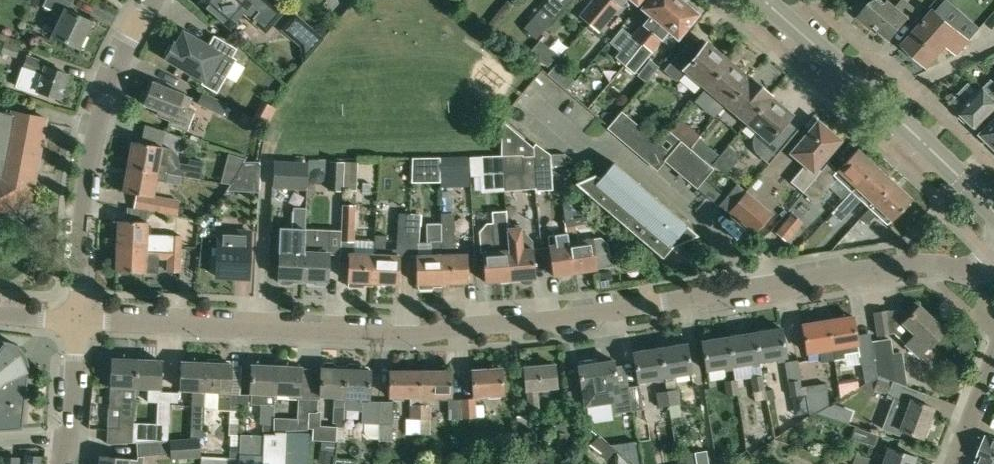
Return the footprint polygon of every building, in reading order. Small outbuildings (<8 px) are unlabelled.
[(44,5),(56,10),(50,21),(57,25),(52,35),(79,48),(92,21),(67,9),(71,0),(46,0),(44,5)] [(276,7),(268,0),(199,0),(198,0),(230,27),(242,12),(252,20),(260,11),(267,17),(276,7)] [(554,19),(571,0),(553,0),(544,10),(545,11),(536,22),(545,30),(554,19)] [(580,14),(589,22),(608,0),(592,0),(580,14)] [(599,30),(621,4),(621,3),(624,0),(608,0),(589,22),(599,30)] [(643,42),(643,43),(679,0),(648,0),(642,7),(651,14),(643,23),(615,56),(625,64),(635,51),(643,42)] [(678,37),(698,13),(696,11),(698,9),(687,0),(685,2),(683,0),(679,0),(643,43),(652,50),(661,39),(669,45),(676,36),(678,37)] [(909,17),(889,0),(888,0),(886,2),(883,0),(873,0),(870,1),(857,16),(872,28),(875,25),(891,38),(909,17)] [(958,52),(969,40),(933,9),(903,43),(928,65),(948,43),(958,52)] [(281,29),(299,46),(302,62),(304,63),(324,38),(295,13),(281,29)] [(543,28),(531,18),(523,27),(535,37),(543,28)] [(208,45),(183,31),(176,43),(173,42),(172,43),(170,43),(165,52),(166,55),(165,58),(205,80),(210,70),(224,78),(236,59),(232,56),(237,48),(214,35),(208,45)] [(1,51),(1,52),(16,57),(20,46),(0,40),(0,51),(1,51)] [(676,80),(684,70),(705,87),(728,60),(706,42),(691,60),(680,50),(664,69),(676,80)] [(633,71),(643,58),(635,51),(625,64),(633,71)] [(60,98),(68,74),(46,66),(47,62),(27,56),(23,69),(31,72),(27,86),(60,98)] [(748,77),(728,60),(705,87),(725,105),(748,77)] [(725,105),(746,122),(770,94),(749,76),(725,105)] [(993,80),(985,88),(982,85),(959,109),(960,110),(959,118),(964,122),(969,122),(972,122),(978,128),(993,112),(993,82),(993,80)] [(152,81),(149,89),(143,90),(140,98),(143,102),(143,103),(159,110),(158,114),(170,119),(168,124),(186,131),(195,110),(188,107),(192,97),(152,81)] [(216,111),(216,110),(221,112),(225,102),(221,100),(221,99),(203,91),(198,102),(216,111)] [(757,152),(760,154),(770,163),(799,128),(787,117),(791,113),(770,95),(771,94),(770,94),(746,122),(756,131),(754,134),(753,136),(753,140),(753,142),(753,146),(755,149),(757,152)] [(31,199),(46,118),(13,112),(13,114),(0,110),(0,216),(31,199)] [(632,119),(622,110),(607,127),(618,136),(632,119)] [(683,139),(691,146),(700,135),(682,119),(673,130),(683,139)] [(791,180),(804,191),(829,161),(825,166),(820,162),(840,138),(818,120),(793,151),(806,162),(791,180)] [(982,132),(985,135),(982,137),(992,146),(993,144),(993,120),(982,132)] [(533,147),(501,121),(501,155),(503,155),(523,155),(524,172),(525,190),(536,189),(533,147)] [(175,150),(170,147),(162,146),(155,144),(149,143),(145,143),(132,140),(127,166),(168,173),(201,178),(204,160),(189,158),(188,163),(180,161),(180,158),(178,154),(175,150)] [(682,141),(665,160),(673,167),(690,147),(682,141)] [(533,147),(536,189),(536,191),(553,190),(551,155),(535,144),(533,147)] [(816,201),(822,193),(823,194),(837,177),(852,190),(844,199),(876,165),(857,148),(838,169),(829,161),(804,191),(816,201)] [(564,153),(552,153),(552,164),(565,164),(564,153)] [(501,155),(482,156),(483,174),(504,174),(504,172),(503,155),(501,155)] [(523,155),(503,155),(504,172),(524,172),(523,155)] [(468,173),(467,156),(440,156),(440,158),(440,171),(441,174),(468,173)] [(412,158),(412,170),(440,171),(440,158),(412,158)] [(271,159),(270,187),(307,188),(307,160),(271,159)] [(342,188),(344,161),(329,160),(328,190),(342,191),(342,188)] [(358,161),(344,161),(342,188),(357,189),(358,161)] [(671,247),(677,252),(682,246),(683,247),(684,247),(680,243),(698,234),(687,224),(613,161),(600,177),(596,173),(575,182),(663,257),(671,247)] [(233,182),(259,183),(260,165),(243,165),(233,182)] [(861,217),(870,208),(894,181),(876,165),(844,199),(834,211),(843,219),(860,199),(870,207),(861,217)] [(153,196),(156,180),(167,182),(168,173),(127,166),(123,191),(153,196)] [(912,198),(894,181),(870,208),(861,217),(868,223),(876,213),(888,223),(892,220),(912,198)] [(720,208),(727,213),(745,192),(737,186),(720,208)] [(731,209),(757,231),(772,212),(746,191),(745,192),(731,209)] [(181,199),(156,195),(154,211),(178,215),(181,199)] [(365,231),(365,202),(356,202),(355,231),(365,231)] [(342,203),(340,241),(351,241),(354,241),(354,240),(356,204),(342,203)] [(293,227),(281,226),(278,281),(281,283),(291,284),(293,282),(293,278),(303,279),(305,229),(306,229),(307,207),(294,207),(293,227)] [(485,281),(510,279),(505,225),(504,210),(492,211),(495,251),(482,252),(485,281)] [(804,222),(791,211),(786,217),(787,218),(776,232),(787,242),(804,222)] [(441,212),(441,222),(442,282),(452,282),(455,287),(464,287),(466,281),(467,281),(467,253),(454,253),(454,212),(441,212)] [(409,213),(398,213),(397,243),(408,243),(409,213)] [(421,214),(409,213),(408,243),(420,244),(421,214)] [(564,219),(566,234),(568,234),(574,272),(597,268),(596,265),(610,262),(607,244),(600,237),(578,241),(575,217),(564,219)] [(147,221),(119,220),(118,245),(146,245),(147,221)] [(419,255),(419,288),(433,288),(434,282),(442,282),(441,222),(426,222),(427,242),(430,242),(431,254),(419,255)] [(526,237),(526,232),(520,232),(519,224),(505,225),(510,279),(520,278),(521,281),(524,284),(531,283),(533,281),(533,277),(536,277),(533,243),(526,237)] [(328,280),(329,253),(330,230),(306,229),(305,229),(303,279),(314,279),(314,282),(316,284),(325,285),(327,283),(327,280),(328,280)] [(215,274),(234,275),(235,273),(245,273),(245,276),(247,276),(249,231),(217,230),(216,254),(211,254),(211,270),(216,270),(215,274)] [(374,250),(373,282),(398,283),(400,255),(385,254),(386,234),(375,234),(375,241),(374,250)] [(548,237),(554,275),(558,274),(558,278),(561,280),(570,278),(572,276),(571,272),(574,272),(568,234),(566,234),(548,237)] [(194,238),(170,236),(169,246),(194,247),(194,238)] [(349,260),(348,280),(349,280),(349,286),(363,286),(363,285),(364,281),(373,282),(374,250),(375,241),(354,240),(354,241),(351,241),(351,252),(349,252),(349,260)] [(117,270),(120,270),(120,274),(128,274),(128,271),(158,272),(158,256),(169,257),(168,270),(180,271),(181,247),(169,247),(169,246),(146,245),(118,245),(117,270)] [(894,332),(906,342),(919,356),(929,346),(930,346),(946,330),(919,305),(909,315),(904,321),(902,319),(889,321),(887,310),(875,312),(879,334),(891,332),(894,332)] [(828,320),(834,359),(846,357),(845,352),(859,350),(853,315),(828,320)] [(807,352),(819,350),(821,362),(834,359),(828,320),(802,324),(807,352)] [(755,332),(760,360),(787,356),(782,327),(755,332)] [(760,360),(755,332),(728,336),(733,365),(760,360)] [(733,365),(728,336),(702,341),(706,369),(733,365)] [(893,352),(891,337),(871,340),(878,375),(908,387),(902,351),(893,352)] [(0,341),(0,429),(21,427),(26,374),(27,370),(27,368),(27,366),(27,364),(26,361),(26,359),(25,356),(24,354),(22,352),(20,350),(19,348),(17,347),(14,344),(12,343),(8,342),(5,341),(0,341)] [(660,347),(665,376),(692,372),(687,343),(660,347)] [(665,376),(660,347),(633,352),(638,381),(665,376)] [(182,362),(181,389),(193,390),(192,407),(205,408),(205,393),(206,390),(207,363),(206,362),(193,362),(194,358),(183,357),(183,362),(182,362)] [(133,442),(137,359),(112,358),(110,411),(120,412),(118,431),(109,431),(108,441),(133,442)] [(627,387),(624,364),(615,366),(614,360),(598,362),(597,358),(578,361),(579,365),(578,366),(584,400),(599,398),(600,400),(606,399),(607,400),(610,399),(613,414),(615,425),(633,422),(631,411),(627,387)] [(160,392),(160,388),(161,388),(162,360),(137,359),(136,387),(150,387),(150,391),(160,392)] [(205,393),(205,408),(239,409),(239,404),(248,405),(248,396),(240,395),(239,395),(231,395),(231,391),(230,391),(231,365),(231,363),(221,363),(220,359),(208,359),(206,362),(207,363),(206,390),(205,393)] [(785,361),(790,396),(803,394),(802,386),(798,359),(785,361)] [(862,364),(865,383),(878,375),(875,361),(862,364)] [(322,364),(320,395),(344,396),(346,369),(335,368),(335,365),(333,362),(324,362),(322,364)] [(362,409),(362,423),(379,424),(380,404),(380,401),(369,400),(371,370),(360,369),(360,366),(357,363),(349,363),(346,365),(344,409),(362,409)] [(261,403),(260,423),(274,424),(274,417),(275,393),(276,366),(252,364),(250,392),(252,392),(252,403),(261,403)] [(537,388),(557,386),(555,364),(524,367),(526,389),(527,389),(529,407),(539,406),(537,388)] [(290,394),(299,394),(301,372),(301,367),(276,366),(275,393),(290,394)] [(473,395),(503,393),(502,368),(472,370),(473,395)] [(406,418),(406,434),(420,434),(420,418),(421,418),(421,371),(389,371),(389,396),(411,396),(411,418),(406,418)] [(421,371),(421,418),(421,435),(432,435),(430,405),(436,405),(436,396),(452,396),(452,371),(421,371)] [(753,391),(765,389),(763,374),(751,376),(753,391)] [(865,383),(858,388),(873,394),(874,389),(887,394),(888,394),(887,397),(904,404),(909,388),(907,387),(878,376),(865,383)] [(727,395),(739,393),(736,379),(725,380),(727,395)] [(806,394),(809,415),(830,404),(826,382),(802,386),(803,394),(806,394)] [(640,385),(627,387),(631,411),(644,409),(640,385)] [(667,390),(670,405),(681,403),(678,388),(667,390)] [(656,392),(659,406),(670,405),(667,390),(656,392)] [(179,391),(162,391),(160,391),(158,401),(157,423),(168,423),(170,402),(178,403),(179,391)] [(297,422),(286,422),(286,431),(308,429),(309,412),(309,398),(298,398),(297,422)] [(309,398),(309,412),(318,413),(318,399),(309,398)] [(476,398),(461,399),(461,418),(485,416),(484,404),(476,405),(476,398)] [(448,399),(448,419),(461,418),(461,399),(448,399)] [(889,408),(881,429),(899,435),(901,429),(922,437),(934,407),(922,403),(911,399),(905,415),(889,408)] [(380,404),(379,440),(393,440),(393,405),(380,404)] [(334,406),(334,422),(344,422),(344,409),(344,406),(334,406)] [(518,434),(530,433),(528,415),(517,415),(518,434)] [(204,422),(190,422),(189,436),(203,437),(204,422)] [(229,423),(229,434),(239,434),(239,423),(229,423)] [(168,440),(169,424),(156,424),(155,441),(156,441),(167,440),(168,440)] [(336,428),(314,426),(313,440),(335,442),(336,428)] [(878,434),(855,427),(851,438),(874,446),(878,434)] [(274,432),(274,434),(265,434),(264,463),(285,463),(286,432),(274,432)] [(307,433),(286,432),(285,463),(306,463),(307,433)] [(240,452),(251,453),(251,434),(241,434),(240,452)] [(599,436),(590,446),(604,459),(612,449),(599,436)] [(987,436),(977,461),(984,463),(993,463),(993,439),(987,436)] [(170,440),(171,453),(171,459),(201,456),(200,438),(170,440)] [(169,440),(137,442),(138,456),(171,453),(169,440)] [(888,447),(882,463),(913,463),(916,456),(888,447)] [(694,452),(696,463),(709,463),(707,450),(694,452)] [(24,463),(43,463),(44,455),(25,453),(24,463)] [(855,454),(852,463),(853,463),(868,463),(870,458),(856,453),(855,454)] [(0,463),(20,463),(20,458),(1,456),(0,463)] [(144,460),(101,456),(100,463),(143,463),(144,460)]
